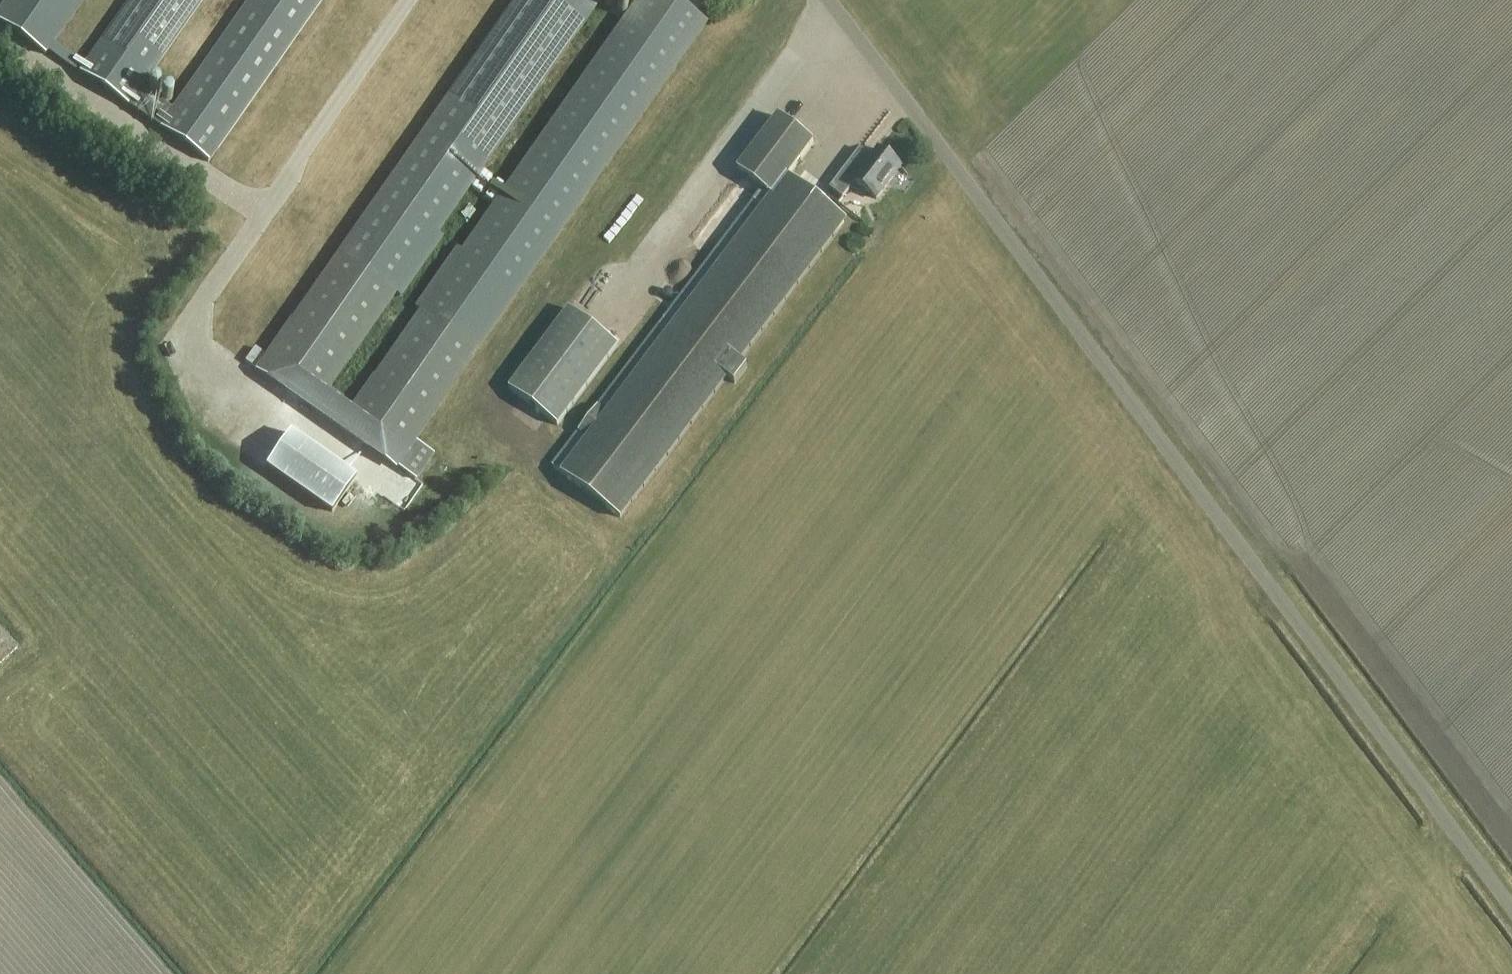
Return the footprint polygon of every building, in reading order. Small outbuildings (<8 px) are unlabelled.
[(175,111),(141,88),(202,0),(131,0),(87,64),(54,41),(82,0),(10,0),(0,14),(0,21),(46,53),(49,49),(210,161),(322,0),(252,0),(175,111)] [(261,369),(398,465),(707,22),(675,0),(623,0),(634,8),(353,410),(328,392),(600,0),(517,0),(261,369)] [(739,361),(846,221),(788,177),(814,143),(779,116),(737,170),(762,189),(756,197),(758,198),(554,468),(581,489),(573,500),(597,518),(606,507),(620,518),(726,378),(735,384),(748,368),(739,361)] [(876,199),(901,167),(878,150),(860,173),(849,165),(830,189),(843,199),(854,183),(876,199)] [(557,426),(618,346),(569,309),(509,389),(557,426)] [(518,411),(511,418),(526,433),(533,426),(518,411)] [(265,466),(332,513),(355,479),(289,433),(265,466)]
